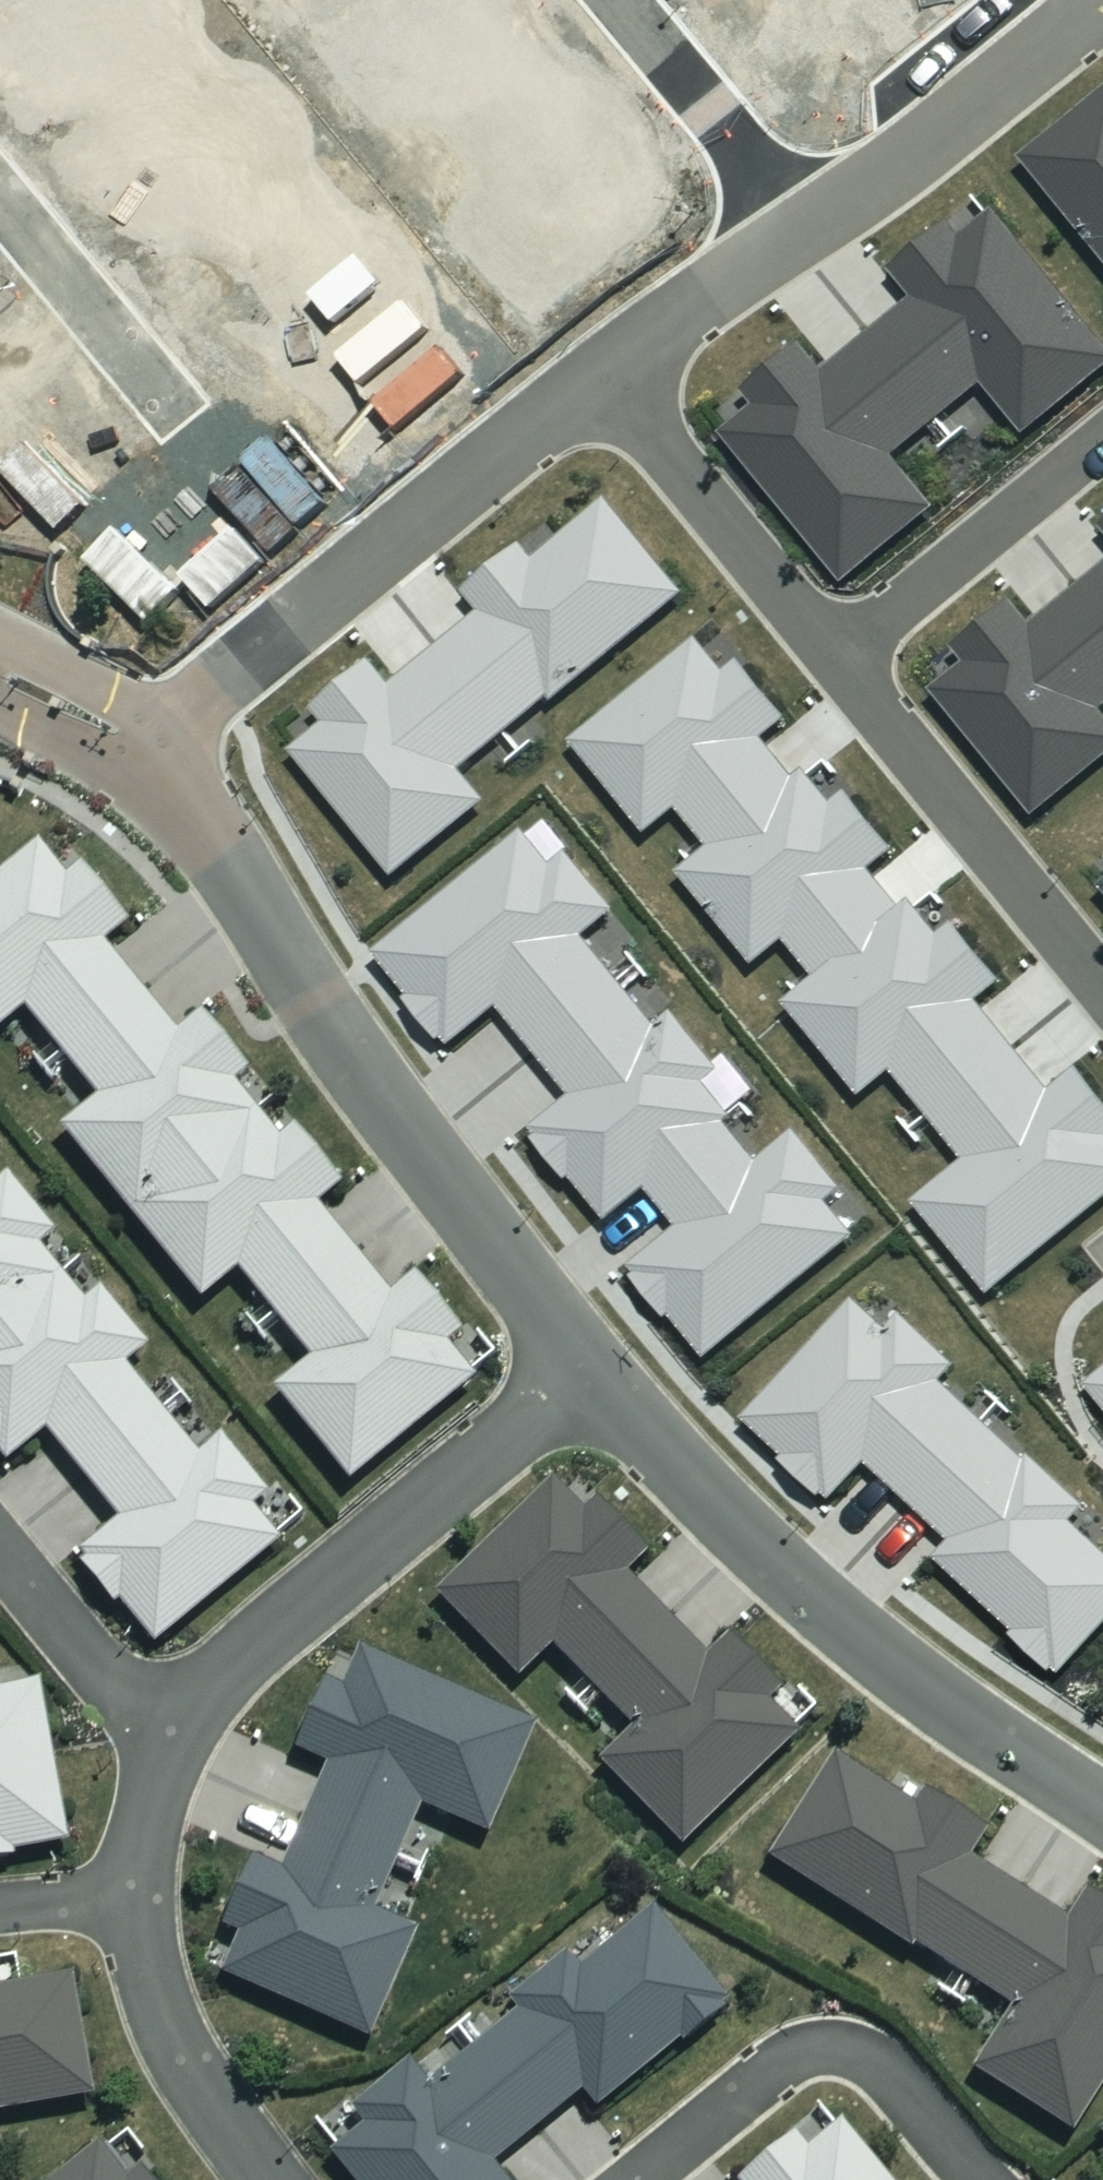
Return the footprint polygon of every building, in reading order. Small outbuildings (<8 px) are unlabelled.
[(1018,154),(1102,260),(1102,86),(1018,154)] [(937,416),(980,380),(1021,431),(1102,365),(1102,343),(992,207),(960,234),(947,218),(888,266),(911,295),(867,331),(937,416)] [(891,453),(937,416),(867,331),(822,367),(799,339),(741,387),(753,402),(718,431),(839,580),(933,504),(891,453)] [(477,608),(433,645),(503,730),(546,696),(550,700),(682,590),(604,496),(531,557),(518,542),(462,589),(477,608)] [(1072,585),(1102,623),(1102,561),(1072,585)] [(1102,703),(1102,623),(1072,585),(1030,619),(1012,597),(953,644),(964,658),(929,687),(1031,814),(1102,756),(1102,712),(1099,707),(1102,703)] [(503,730),(433,645),(387,682),(367,657),(309,705),(322,721),(288,749),(391,875),(484,799),(457,767),(503,730)] [(550,864),(522,828),(370,951),(405,993),(401,997),(435,1039),(440,1035),(447,1044),(495,1005),(532,1051),(617,980),(578,934),(612,907),(566,851),(550,864)] [(47,841),(0,880),(0,1036),(32,1009),(68,1052),(148,987),(112,944),(138,923),(89,864),(75,875),(47,841)] [(654,1025),(617,980),(532,1051),(567,1094),(528,1127),(534,1134),(530,1138),(564,1179),(567,1176),(604,1219),(642,1187),(723,1121),(730,1114),(702,1081),(717,1069),(669,1012),(654,1025)] [(185,1032),(148,987),(68,1052),(105,1097),(68,1127),(138,1213),(265,1109),(243,1083),(259,1070),(210,1011),(185,1032)] [(289,1137),(265,1109),(138,1213),(211,1301),(248,1270),(283,1312),(362,1248),(325,1204),(351,1183),(303,1126),(289,1137)] [(755,1159),(723,1121),(642,1187),(673,1225),(627,1263),(634,1272),(629,1275),(663,1316),(667,1313),(703,1357),(852,1234),(824,1199),(840,1187),(792,1129),(755,1159)] [(71,1275),(47,1245),(64,1232),(17,1176),(0,1190),(0,1333),(71,1275)] [(399,1294),(362,1248),(283,1312),(321,1359),(283,1389),(359,1481),(484,1379),(455,1343),(471,1331),(424,1273),(399,1294)] [(88,1475),(169,1409),(134,1367),(158,1348),(111,1290),(95,1303),(71,1275),(0,1333),(0,1455),(5,1461),(9,1458),(15,1465),(54,1433),(88,1475)] [(864,1462),(907,1502),(983,1422),(940,1381),(954,1365),(898,1313),(884,1327),(854,1298),(742,1417),(783,1456),(779,1460),(818,1496),(821,1492),(829,1499),(864,1462)] [(1083,1384),(1102,1408),(1102,1368),(1083,1384)] [(164,1645),(290,1543),(262,1508),(278,1495),(230,1438),(207,1456),(169,1409),(88,1475),(125,1521),(87,1552),(94,1561),(88,1565),(123,1607),(129,1602),(164,1645)] [(1048,1672),(1052,1668),(1057,1673),(1102,1624),(1102,1553),(1070,1521),(1084,1506),(1030,1456),(1025,1461),(983,1422),(907,1502),(947,1539),(932,1556),(1011,1630),(1007,1633),(1048,1672)] [(591,1690),(666,1618),(624,1575),(645,1554),(593,1501),(580,1513),(550,1482),(433,1595),(516,1679),(549,1647),(591,1690)] [(631,1730),(597,1763),(679,1848),(798,1733),(767,1702),(778,1692),(726,1638),(705,1658),(666,1618),(591,1690),(631,1730)] [(300,1821),(393,1862),(417,1807),(485,1836),(531,1729),(356,1652),(340,1689),(321,1681),(290,1751),(324,1766),(300,1821)] [(24,1860),(23,1853),(78,1844),(50,1683),(5,1691),(1,1672),(0,1672),(0,1864),(24,1860)] [(962,1979),(1018,1893),(967,1860),(985,1833),(923,1793),(912,1809),(832,1757),(766,1860),(909,1952),(912,1947),(962,1979)] [(234,1937),(217,1976),(368,2042),(415,1933),(370,1914),(393,1862),(300,1821),(277,1871),(249,1859),(218,1930),(234,1937)] [(1071,2135),(1102,2084),(1102,1904),(1085,1893),(1066,1924),(1018,1893),(962,1979),(1010,2010),(971,2072),(1071,2135)] [(474,2047),(541,2128),(580,2096),(594,2113),(677,2043),(681,2047),(723,2012),(720,2008),(726,2003),(649,1912),(579,1971),(565,1955),(506,2004),(514,2013),(474,2047)] [(105,2099),(81,1977),(0,1993),(0,2119),(105,2099)] [(541,2128),(474,2047),(424,2089),(404,2064),(347,2111),(362,2129),(328,2157),(347,2179),(502,2179),(491,2168),(541,2128)] [(839,2124),(804,2153),(791,2137),(739,2179),(885,2179),(839,2124)] [(95,2149),(55,2179),(120,2179),(95,2149)] [(136,2171),(124,2179),(143,2179),(136,2171)]
